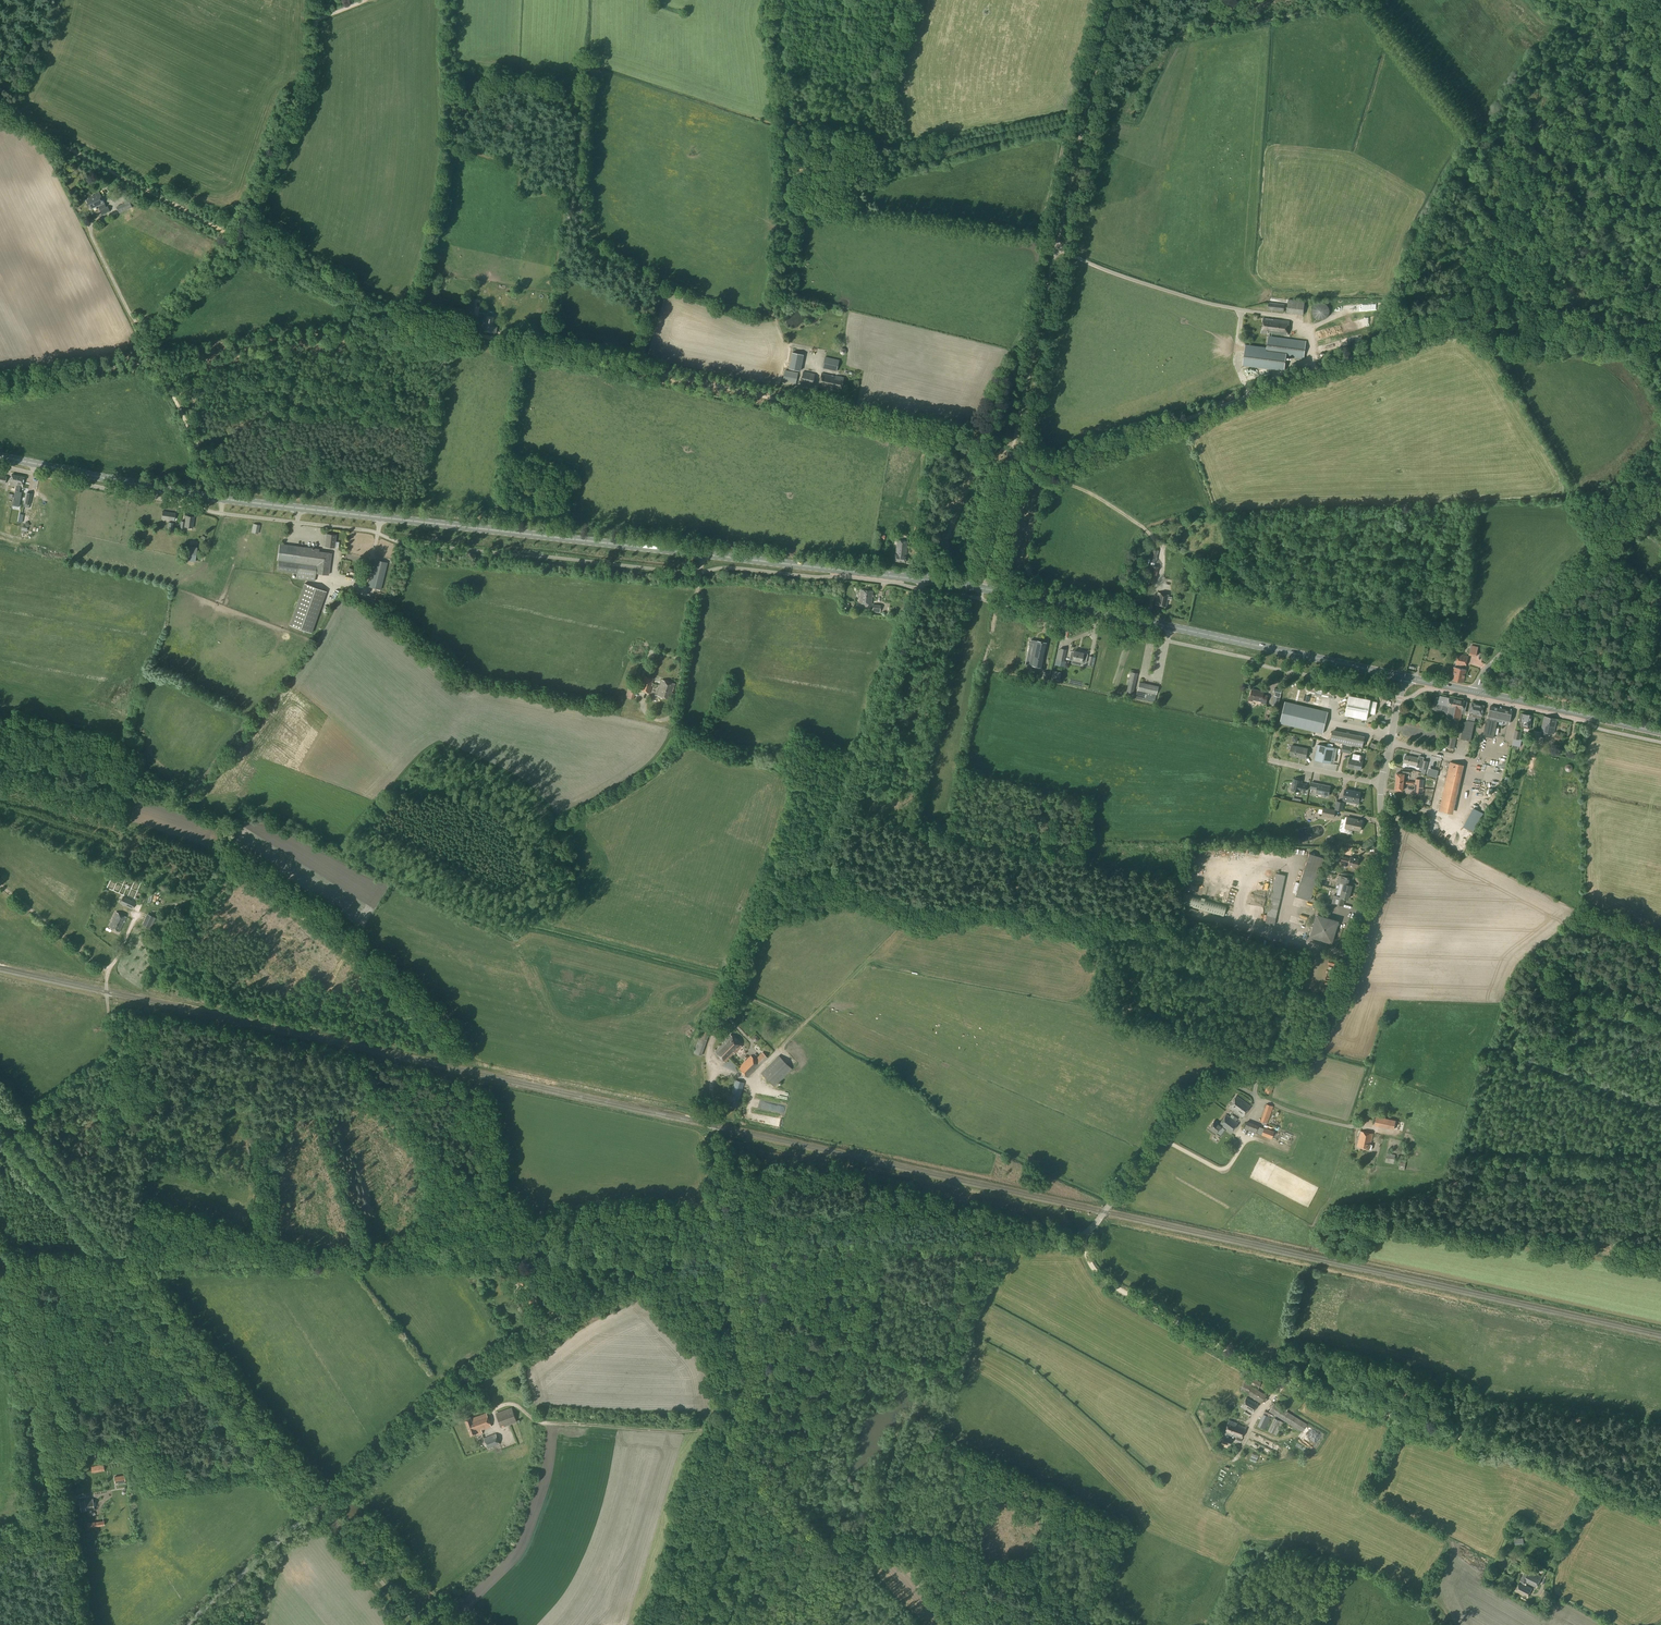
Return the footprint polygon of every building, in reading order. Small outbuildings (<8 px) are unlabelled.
[(106,207),(99,193),(93,196),(93,197),(86,200),(91,209),(97,206),(102,215),(110,211),(108,206),(106,207)] [(119,214),(132,207),(128,200),(116,207),(119,214)] [(1321,320),(1322,320),(1323,320),(1325,319),(1326,319),(1327,318),(1328,317),(1329,315),(1329,314),(1329,313),(1330,311),(1329,310),(1329,309),(1329,307),(1328,306),(1327,305),(1326,304),(1325,303),(1323,303),(1322,303),(1321,302),(1319,303),(1318,303),(1317,303),(1315,304),(1314,305),(1313,306),(1313,307),(1312,309),(1312,310),(1312,311),(1312,313),(1312,314),(1313,315),(1313,317),(1314,318),(1315,319),(1317,319),(1318,320),(1319,320),(1321,320)] [(1284,311),(1285,304),(1269,303),(1268,310),(1284,311)] [(473,316),(474,306),(466,305),(465,312),(467,312),(467,315),(473,316)] [(496,333),(497,327),(495,327),(497,316),(485,314),(482,331),(496,333)] [(1288,335),(1289,321),(1263,318),(1261,333),(1268,334),(1268,333),(1269,333),(1268,336),(1267,347),(1246,345),(1243,366),(1284,371),(1286,357),(1304,359),(1306,341),(1270,336),(1270,333),(1288,335)] [(790,368),(803,369),(804,353),(792,351),(790,368)] [(837,371),(839,360),(825,357),(822,368),(837,371)] [(795,384),(798,373),(785,370),(783,381),(795,384)] [(812,385),(815,374),(804,372),(801,383),(812,385)] [(836,376),(822,373),(819,386),(841,391),(844,377),(836,376)] [(16,486),(18,476),(12,474),(9,485),(16,486)] [(16,486),(12,505),(19,507),(21,493),(19,492),(20,487),(22,487),(24,477),(18,476),(16,486)] [(26,493),(23,492),(23,496),(26,497),(24,504),(30,505),(32,493),(26,492),(26,493)] [(174,521),(175,513),(163,511),(161,519),(174,521)] [(193,528),(194,517),(186,516),(185,522),(181,521),(180,528),(184,528),(184,527),(193,528)] [(258,534),(260,525),(253,524),(251,532),(258,534)] [(923,527),(915,526),(913,538),(922,539),(923,527)] [(334,547),(336,535),(326,534),(325,546),(334,547)] [(905,562),(908,541),(897,540),(895,561),(905,562)] [(190,544),(188,559),(197,560),(199,545),(190,544)] [(328,575),(331,554),(319,552),(319,549),(279,544),(277,560),(279,560),(277,571),(297,573),(296,579),(315,581),(316,573),(328,575)] [(381,590),(387,563),(374,560),(368,586),(381,590)] [(1155,583),(1158,567),(1146,565),(1143,581),(1155,583)] [(312,633),(326,591),(304,583),(289,625),(312,633)] [(872,605),(873,591),(861,590),(860,598),(860,603),(872,605)] [(1166,607),(1169,595),(1158,593),(1155,604),(1166,607)] [(1046,643),(1037,641),(1031,640),(1030,643),(1029,643),(1028,646),(1029,646),(1026,664),(1029,665),(1029,664),(1041,667),(1046,643)] [(1064,661),(1066,649),(1060,648),(1060,650),(1058,650),(1055,665),(1065,667),(1067,662),(1064,661)] [(1084,653),(1074,651),(1074,652),(1071,651),(1069,660),(1072,660),(1071,663),(1081,666),(1082,662),(1085,663),(1086,657),(1087,654),(1084,653)] [(1466,667),(1468,656),(1458,654),(1456,665),(1466,667)] [(1095,657),(1089,656),(1087,665),(1094,666),(1095,657)] [(1463,682),(1466,670),(1454,667),(1452,675),(1454,676),(1453,680),(1463,682)] [(1047,680),(1049,673),(1043,671),(1042,674),(1041,674),(1040,679),(1047,680)] [(1060,683),(1061,679),(1059,679),(1061,672),(1053,671),(1051,680),(1060,683)] [(1133,695),(1138,673),(1131,672),(1126,693),(1133,695)] [(650,693),(654,679),(644,676),(641,690),(650,693)] [(670,699),(675,684),(662,680),(657,695),(670,699)] [(1139,683),(1136,682),(1134,688),(1138,689),(1137,689),(1135,699),(1154,703),(1157,688),(1145,685),(1145,684),(1139,682),(1139,683)] [(633,699),(636,689),(629,687),(626,697),(633,699)] [(1266,704),(1268,696),(1264,695),(1264,692),(1258,691),(1258,690),(1252,689),(1250,697),(1254,698),(1253,700),(1262,702),(1261,703),(1266,704)] [(1374,714),(1377,702),(1370,701),(1371,700),(1349,695),(1345,715),(1367,719),(1368,713),(1374,714)] [(1278,706),(1280,697),(1274,696),(1272,705),(1278,706)] [(1467,702),(1440,696),(1440,698),(1438,697),(1437,698),(1437,700),(1435,701),(1434,709),(1435,710),(1440,711),(1441,710),(1446,711),(1447,713),(1448,713),(1447,718),(1460,721),(1462,713),(1465,714),(1467,702)] [(1323,734),(1328,711),(1285,701),(1280,723),(1323,734)] [(1469,713),(1469,716),(1468,717),(1468,720),(1467,720),(1464,723),(1460,739),(1470,741),(1474,722),(1475,717),(1481,719),(1482,715),(1484,706),(1471,703),(1469,712),(1469,713)] [(1509,723),(1512,711),(1490,706),(1488,719),(1487,718),(1483,735),(1493,738),(1497,721),(1499,721),(1499,724),(1503,725),(1503,722),(1509,723)] [(1520,727),(1530,729),(1531,724),(1530,724),(1531,715),(1521,713),(1519,722),(1521,722),(1520,727)] [(1554,733),(1555,728),(1557,719),(1544,716),(1541,731),(1554,733)] [(1363,747),(1365,736),(1333,730),(1330,741),(1363,747)] [(1520,747),(1521,740),(1519,739),(1521,731),(1515,730),(1513,738),(1514,738),(1512,745),(1520,747)] [(1540,743),(1542,732),(1534,731),(1533,734),(1532,734),(1531,740),(1532,741),(1540,743)] [(1456,738),(1449,736),(1444,735),(1443,742),(1447,743),(1447,744),(1446,747),(1454,748),(1455,744),(1456,738)] [(1562,744),(1563,736),(1555,735),(1554,740),(1556,740),(1555,742),(1562,744)] [(1331,763),(1334,748),(1317,744),(1314,760),(1331,763)] [(1306,759),(1307,749),(1292,746),(1290,755),(1306,759)] [(1363,761),(1364,756),(1360,755),(1359,760),(1350,759),(1348,767),(1361,770),(1363,761)] [(1412,757),(1405,755),(1404,762),(1417,765),(1417,767),(1426,769),(1428,761),(1419,759),(1419,758),(1412,756),(1412,757)] [(1450,813),(1461,764),(1450,762),(1439,811),(1450,813)] [(1396,781),(1403,782),(1404,774),(1397,773),(1396,781)] [(1301,779),(1300,778),(1296,778),(1295,778),(1295,779),(1294,779),(1291,790),(1299,791),(1299,790),(1305,791),(1306,785),(1301,784),(1302,781),(1301,780),(1301,779)] [(1424,791),(1424,790),(1423,789),(1424,779),(1415,779),(1414,793),(1423,794),(1423,791),(1424,791)] [(1403,790),(1403,782),(1396,781),(1395,789),(1403,790)] [(1329,795),(1330,787),(1324,786),(1324,785),(1318,784),(1316,793),(1323,795),(1323,794),(1329,795)] [(1362,796),(1360,796),(1361,793),(1345,789),(1343,800),(1358,804),(1359,801),(1361,801),(1362,800),(1363,798),(1362,796)] [(1344,802),(1337,801),(1335,809),(1343,811),(1344,802)] [(1334,818),(1336,811),(1323,808),(1322,815),(1334,818)] [(1473,832),(1483,813),(1473,808),(1463,827),(1473,832)] [(1361,831),(1363,821),(1347,818),(1345,828),(1361,831)] [(1310,901),(1323,858),(1309,853),(1295,896),(1310,901)] [(1350,859),(1348,858),(1341,856),(1340,862),(1347,863),(1349,863),(1348,865),(1356,868),(1358,859),(1350,857),(1350,859)] [(1285,875),(1276,873),(1265,923),(1274,925),(1285,875)] [(1338,890),(1349,892),(1351,886),(1348,885),(1350,878),(1339,875),(1337,882),(1339,883),(1338,890)] [(1348,899),(1349,892),(1338,890),(1336,896),(1334,895),(1332,903),(1343,906),(1344,898),(1348,899)] [(1185,893),(1182,905),(1223,917),(1226,905),(1186,893),(1185,893)] [(132,909),(135,902),(123,896),(120,903),(132,909)] [(119,932),(126,917),(116,912),(109,927),(119,932)] [(134,913),(136,921),(143,919),(141,912),(134,913)] [(1331,942),(1337,921),(1316,915),(1310,936),(1331,942)] [(1298,924),(1300,918),(1293,916),(1292,923),(1298,924)] [(701,1056),(713,1024),(705,1021),(694,1053),(701,1056)] [(735,1053),(742,1046),(730,1035),(724,1041),(725,1041),(715,1052),(725,1062),(734,1053),(735,1053)] [(747,1078),(768,1058),(762,1052),(755,1060),(751,1056),(738,1068),(747,1078)] [(774,1086),(792,1069),(779,1056),(761,1073),(774,1086)] [(738,1104),(744,1083),(735,1080),(729,1101),(738,1104)] [(1242,1117),(1250,1106),(1237,1096),(1228,1107),(1232,1110),(1233,1110),(1242,1117)] [(1267,1124),(1273,1106),(1266,1104),(1260,1121),(1267,1124)] [(1230,1133),(1238,1123),(1226,1114),(1219,1124),(1214,1121),(1209,1128),(1216,1133),(1221,1126),(1230,1133)] [(1264,1128),(1263,1128),(1261,1135),(1271,1139),(1274,1131),(1264,1128)] [(1371,1150),(1372,1145),(1370,1144),(1373,1134),(1361,1131),(1357,1147),(1371,1150)] [(1393,1164),(1395,1154),(1387,1153),(1385,1162),(1393,1164)] [(536,1300),(541,1298),(536,1290),(532,1292),(534,1296),(527,1299),(530,1303),(536,1300)] [(1258,1388),(1261,1382),(1253,1379),(1250,1384),(1258,1388)] [(1261,1403),(1266,1395),(1245,1382),(1240,1390),(1247,1394),(1247,1395),(1256,1401),(1257,1400),(1261,1403)] [(1252,1413),(1258,1404),(1246,1397),(1240,1407),(1245,1410),(1243,1413),(1249,1416),(1251,1413),(1252,1413)] [(1302,1432),(1307,1424),(1274,1403),(1269,1411),(1302,1432)] [(501,1428),(517,1422),(512,1407),(496,1413),(501,1428)] [(1269,1417),(1270,1414),(1265,1411),(1263,1414),(1257,1426),(1264,1429),(1270,1417),(1269,1417)] [(491,1426),(486,1413),(471,1418),(470,1417),(465,1419),(471,1435),(476,1433),(476,1432),(491,1426)] [(1276,1435),(1282,1422),(1274,1418),(1268,1431),(1276,1435)] [(1240,1442),(1245,1427),(1236,1424),(1236,1423),(1228,1420),(1223,1433),(1225,1434),(1224,1437),(1222,1442),(1229,1445),(1231,1440),(1228,1438),(1229,1435),(1231,1436),(1231,1435),(1236,1437),(1235,1440),(1240,1442)] [(488,1449),(500,1444),(496,1434),(483,1438),(488,1449)] [(92,1473),(104,1471),(103,1464),(90,1467),(92,1473)] [(125,1481),(124,1475),(114,1476),(115,1483),(125,1481)] [(94,1509),(92,1499),(84,1500),(80,1500),(81,1512),(86,1511),(86,1510),(94,1509)] [(1536,1587),(1541,1577),(1530,1571),(1531,1569),(1527,1567),(1520,1580),(1526,1583),(1527,1583),(1536,1587)] [(1527,1598),(1532,1588),(1519,1582),(1514,1591),(1527,1598)] [(1550,1597),(1551,1594),(1544,1590),(1540,1598),(1546,1601),(1549,1597),(1550,1597)]
